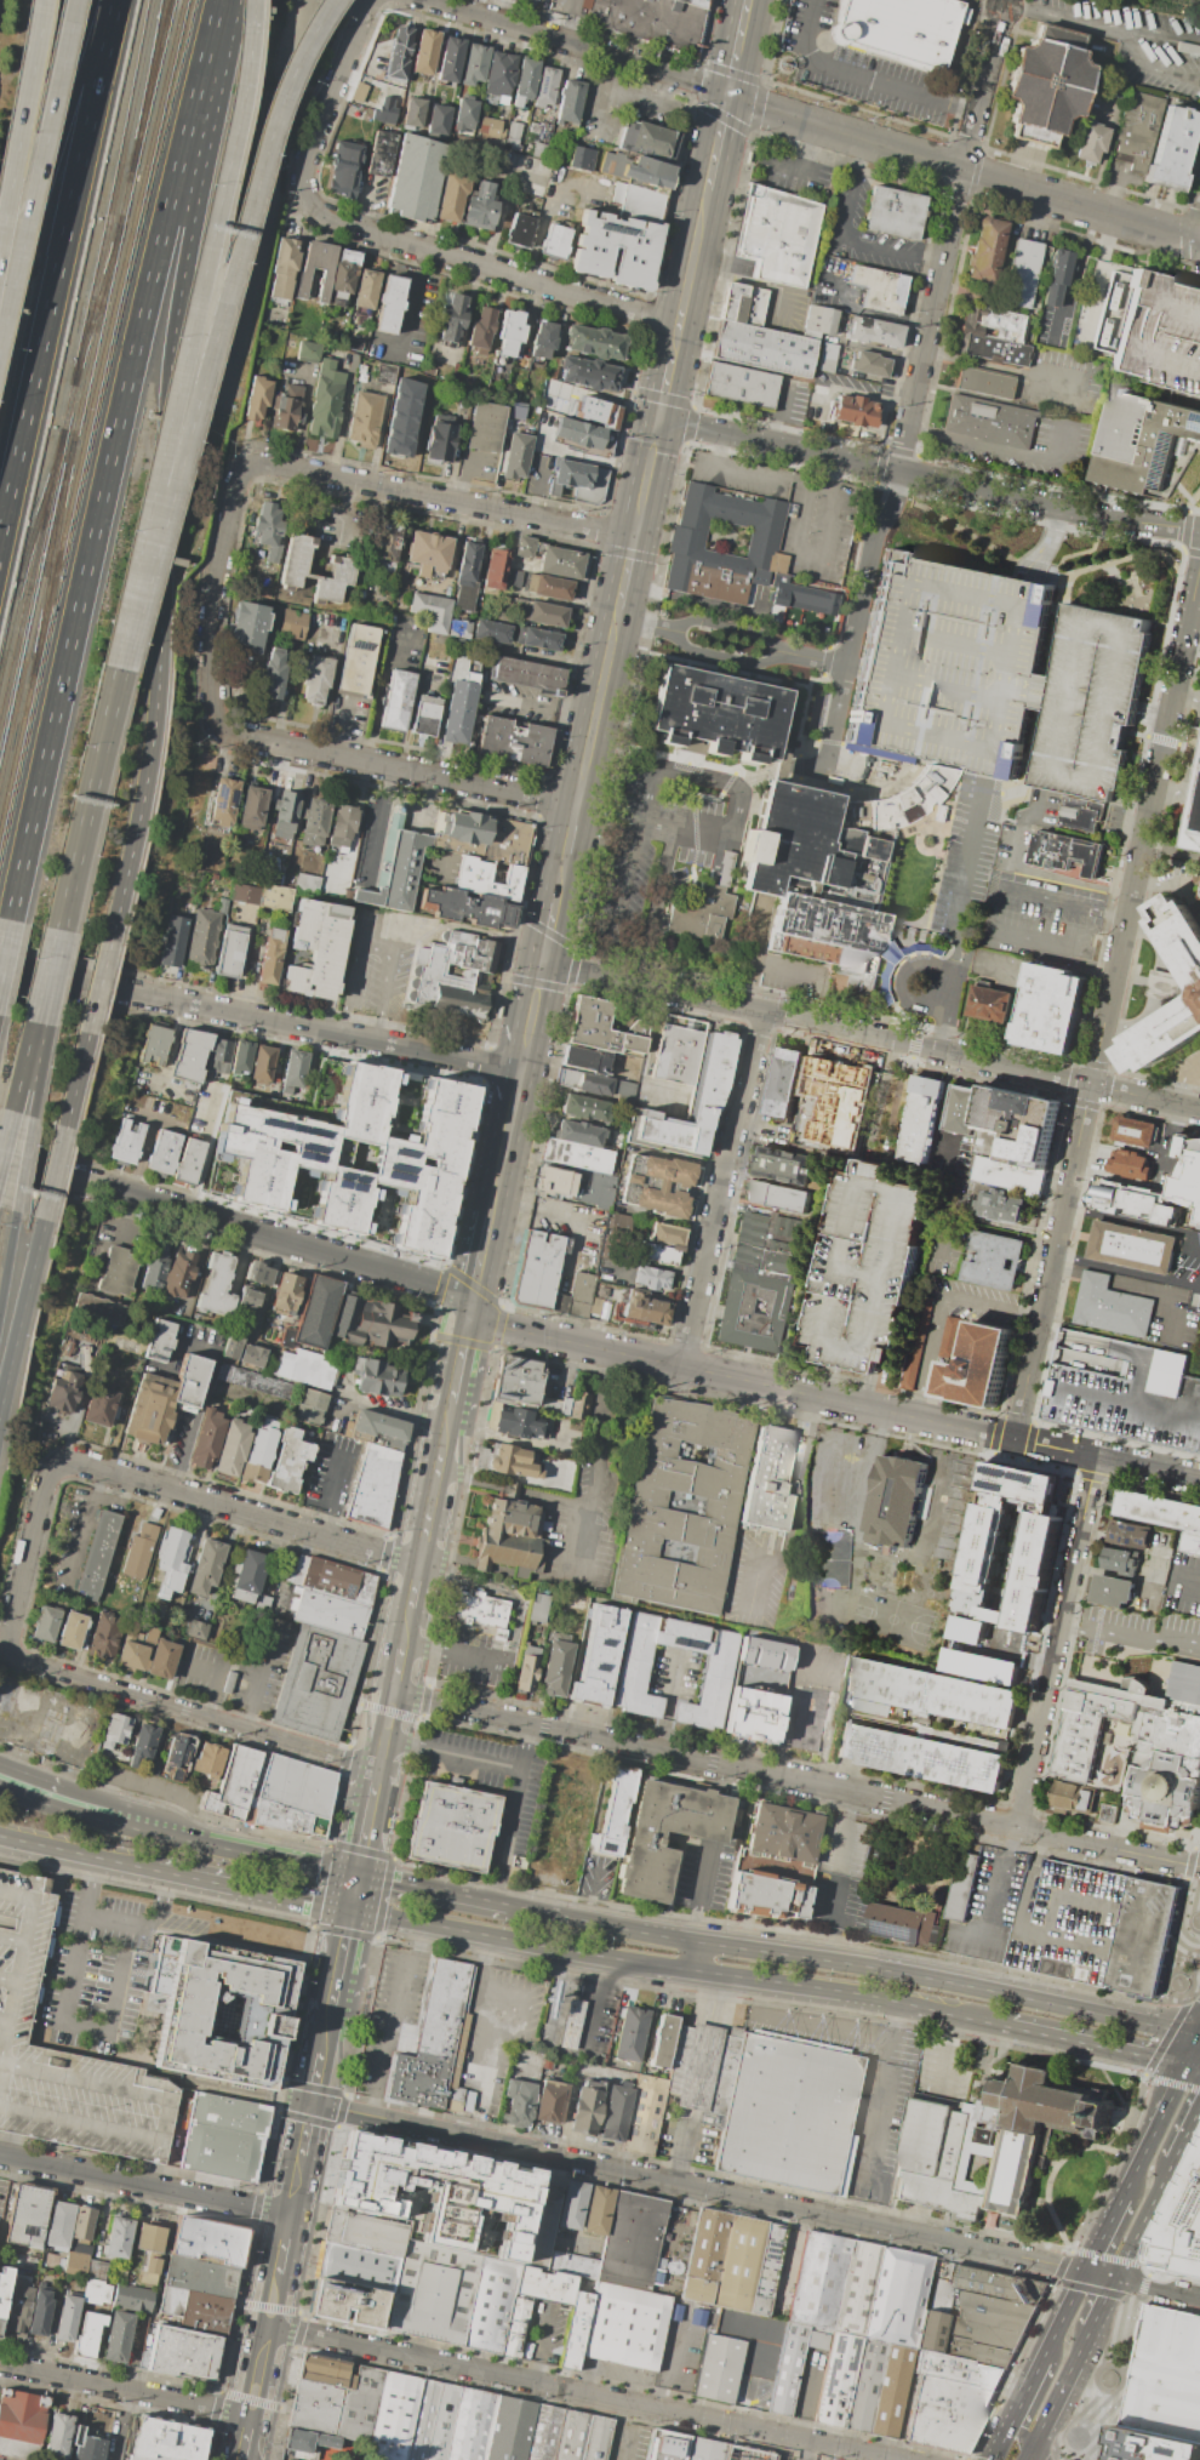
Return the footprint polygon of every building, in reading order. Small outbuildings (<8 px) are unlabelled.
[(688,48),(699,8),(667,0),(591,0),(585,22),(688,48)] [(699,8),(667,0),(702,0),(699,8)] [(838,30),(838,36),(840,40),(844,42),(943,73),(964,6),(944,0),(847,0),(838,30)] [(393,25),(382,76),(400,80),(410,29),(393,25)] [(419,28),(439,32),(430,75),(411,72),(419,28)] [(444,35),(465,39),(458,84),(436,80),(444,35)] [(1033,39),(1081,51),(1080,58),(1084,65),(1091,68),(1078,115),(1072,114),(1064,118),(1061,136),(1055,135),(1052,148),(1011,138),(1013,124),(1010,122),(1013,107),(1011,98),(1004,97),(1016,46),(1024,48),(1032,46),(1033,39)] [(468,45),(463,85),(474,86),(475,79),(484,80),(488,47),(468,45)] [(495,51),(487,101),(509,104),(516,55),(495,51)] [(525,58),(515,108),(521,109),(524,97),(532,98),(539,62),(525,58)] [(542,68),(537,103),(554,105),(559,69),(542,68)] [(349,99),(361,102),(366,84),(354,81),(349,99)] [(565,81),(558,121),(577,125),(584,85),(565,81)] [(1131,91),(1110,165),(1142,173),(1162,99),(1131,91)] [(375,93),(373,120),(395,120),(396,95),(375,93)] [(407,96),(404,126),(419,127),(424,98),(407,96)] [(459,98),(455,127),(474,130),(479,102),(459,98)] [(433,103),(428,131),(445,135),(450,105),(433,103)] [(1167,105),(1199,114),(1183,173),(1187,175),(1182,195),(1143,186),(1148,166),(1152,166),(1167,105)] [(480,115),(478,138),(498,141),(501,118),(480,115)] [(624,118),(617,144),(634,150),(633,158),(673,167),(680,130),(624,118)] [(1082,121),(1073,161),(1092,166),(1096,153),(1103,155),(1110,129),(1082,121)] [(508,124),(505,141),(516,143),(519,125),(508,124)] [(375,131),(365,175),(384,178),(393,135),(375,131)] [(400,132),(447,145),(429,226),(383,212),(400,132)] [(337,139),(326,193),(352,198),(362,145),(337,139)] [(535,142),(533,158),(542,158),(543,142),(535,142)] [(573,147),(567,167),(592,173),(596,152),(573,147)] [(605,150),(600,172),(667,194),(673,167),(633,158),(605,150)] [(446,170),(435,219),(453,223),(464,173),(446,170)] [(478,179),(475,193),(469,192),(462,227),(492,233),(499,200),(488,198),(491,183),(478,179)] [(617,181),(667,194),(661,223),(621,216),(622,202),(612,201),(617,181)] [(749,182),(822,206),(806,287),(750,278),(752,261),(732,258),(749,182)] [(870,186),(925,198),(915,240),(861,229),(870,186)] [(587,210),(576,270),(606,275),(611,245),(617,246),(610,285),(648,292),(661,223),(621,216),(587,210)] [(513,211),(504,239),(526,246),(535,218),(513,211)] [(1005,221),(993,281),(971,278),(983,216),(1005,221)] [(550,223),(542,253),(562,258),(570,228),(550,223)] [(278,236),(268,297),(288,301),(297,240),(278,236)] [(307,239),(337,246),(325,306),(315,303),(321,269),(310,267),(304,299),(293,297),(307,239)] [(1005,298),(1016,239),(1044,245),(1033,303),(1005,298)] [(332,289),(341,249),(359,252),(352,292),(332,289)] [(1056,249),(1044,310),(1058,313),(1070,251),(1056,249)] [(852,264),(908,278),(898,318),(861,308),(867,286),(847,281),(852,264)] [(360,269),(381,274),(372,312),(352,307),(360,269)] [(1199,287),(1199,288),(1199,393),(1109,369),(1135,270),(1199,287)] [(405,279),(393,335),(373,330),(385,274),(405,279)] [(727,282),(768,291),(760,329),(719,320),(727,282)] [(444,291),(440,308),(429,306),(425,320),(444,325),(439,342),(456,346),(468,297),(444,291)] [(836,312),(830,337),(824,336),(823,343),(836,347),(830,373),(811,370),(816,341),(800,337),(810,304),(836,312)] [(1030,346),(1025,367),(961,354),(972,304),(1021,314),(1015,342),(1030,346)] [(480,306),(473,352),(486,354),(493,308),(480,306)] [(505,309),(496,356),(513,360),(522,313),(505,309)] [(533,318),(526,355),(547,359),(554,321),(533,318)] [(899,348),(847,338),(851,318),(904,327),(899,348)] [(719,320),(760,329),(800,337),(816,341),(811,370),(810,377),(712,358),(719,320)] [(571,324),(565,350),(621,361),(625,335),(571,324)] [(347,337),(362,341),(360,352),(344,349),(347,337)] [(298,341),(295,359),(316,363),(320,344),(298,341)] [(885,378),(836,369),(841,349),(888,359),(885,378)] [(352,353),(359,354),(356,373),(349,372),(352,353)] [(320,355),(308,433),(335,438),(344,372),(333,371),(336,358),(320,355)] [(565,358),(560,383),(615,394),(619,369),(565,358)] [(709,360),(779,376),(772,410),(702,395),(709,360)] [(379,363),(376,382),(392,384),(395,365),(379,363)] [(359,364),(366,366),(365,375),(358,373),(359,364)] [(1013,378),(1010,399),(958,388),(961,369),(1013,378)] [(250,376),(245,416),(259,417),(261,406),(269,407),(273,378),(250,376)] [(408,457),(382,452),(396,377),(422,384),(408,457)] [(278,382),(272,428),(296,432),(302,386),(278,382)] [(1092,480),(1147,492),(1148,487),(1164,491),(1178,434),(1199,440),(1199,402),(1116,382),(1092,480)] [(358,393),(350,440),(361,441),(360,449),(375,450),(382,398),(358,393)] [(879,403),(874,428),(829,418),(834,393),(879,403)] [(622,406),(617,432),(572,422),(579,394),(622,406)] [(1038,413),(1032,445),(944,429),(950,398),(1038,413)] [(475,400),(462,470),(496,476),(509,407),(475,400)] [(526,405),(524,418),(510,417),(512,403),(526,405)] [(560,415),(556,440),(601,450),(606,432),(570,423),(570,418),(560,415)] [(432,419),(424,457),(446,462),(453,423),(432,419)] [(512,429),(503,476),(524,480),(531,432),(512,429)] [(536,455),(535,467),(550,469),(552,457),(539,455),(536,455)] [(558,457),(552,495),(594,504),(602,498),(608,467),(558,457)] [(687,481),(665,590),(743,606),(748,582),(773,588),(771,601),(834,615),(838,595),(789,586),(792,573),(783,571),(787,554),(778,552),(789,502),(687,481)] [(261,500),(276,503),(276,507),(281,508),(278,520),(287,521),(278,565),(265,563),(269,544),(252,540),(261,500)] [(381,523),(372,564),(394,569),(402,527),(381,523)] [(411,530),(451,537),(446,569),(427,565),(425,578),(413,576),(416,564),(405,561),(411,530)] [(290,533),(281,582),(301,586),(302,577),(316,581),(314,600),(338,605),(342,584),(350,586),(355,561),(330,557),(326,576),(303,572),(308,546),(315,547),(318,538),(290,533)] [(516,535),(513,555),(530,558),(533,538),(516,535)] [(463,540),(451,607),(470,611),(482,543),(463,540)] [(490,543),(480,592),(495,595),(496,589),(499,589),(508,547),(490,543)] [(542,546),(538,570),(583,577),(587,554),(542,546)] [(1075,604),(1061,678),(1050,675),(1039,673),(1057,584),(1030,580),(885,549),(844,741),(1017,782),(1033,707),(1042,709),(1053,712),(1038,787),(1121,804),(1141,710),(1159,622),(1075,604)] [(508,570),(521,572),(518,590),(504,587),(508,570)] [(528,573),(525,594),(567,601),(571,582),(528,573)] [(410,592),(406,611),(427,615),(424,632),(444,635),(450,599),(410,592)] [(527,599),(524,621),(562,628),(566,607),(527,599)] [(236,603),(269,609),(261,653),(227,646),(236,603)] [(281,603),(276,632),(302,637),(308,609),(281,603)] [(448,618),(446,634),(467,638),(470,622),(448,618)] [(475,618),(472,637),(508,643),(510,624),(475,618)] [(349,622),(378,628),(365,698),(335,692),(349,622)] [(515,643),(559,651),(562,634),(518,624),(515,643)] [(424,644),(421,663),(469,672),(473,652),(424,644)] [(264,650),(257,696),(278,700),(285,652),(264,650)] [(303,657),(301,670),(307,670),(302,697),(322,701),(330,658),(313,655),(312,660),(303,657)] [(497,656),(492,678),(544,687),(543,692),(564,696),(568,669),(497,656)] [(664,667),(648,736),(775,765),(776,755),(790,694),(664,667)] [(389,668),(416,673),(415,679),(405,732),(377,726),(389,668)] [(450,678),(438,741),(464,744),(476,684),(450,678)] [(417,695),(408,732),(433,736),(440,700),(417,695)] [(484,714),(475,754),(544,767),(552,729),(524,724),(522,730),(510,727),(513,719),(484,714)] [(804,761),(782,757),(783,753),(773,751),(768,780),(797,785),(798,778),(801,779),(804,761)] [(840,806),(841,800),(781,787),(785,765),(787,758),(776,755),(775,765),(773,771),(770,786),(767,784),(755,834),(750,833),(743,867),(748,868),(743,890),(773,897),(762,952),(878,977),(884,957),(896,966),(907,958),(887,926),(887,915),(876,913),(897,828),(909,823),(920,818),(928,811),(944,795),(958,774),(930,767),(922,780),(912,789),(896,799),(878,804),(840,806)] [(219,780),(211,826),(229,828),(236,783),(219,780)] [(245,787),(268,790),(261,827),(259,826),(258,832),(239,828),(240,823),(239,822),(245,787)] [(282,792),(273,839),(291,843),(301,794),(282,792)] [(1190,848),(1199,850),(1199,792),(1190,848)] [(1064,795),(1059,822),(1098,829),(1104,803),(1064,795)] [(308,799),(299,844),(319,847),(328,803),(308,799)] [(390,804),(373,891),(354,887),(352,901),(408,912),(421,846),(428,849),(430,837),(399,831),(402,806),(390,804)] [(337,805),(327,845),(347,850),(355,809),(337,805)] [(436,805),(430,834),(485,847),(491,817),(436,805)] [(1190,842),(1192,815),(1177,814),(1174,840),(1190,842)] [(532,826),(524,866),(484,857),(486,847),(492,817),(532,826)] [(1025,864),(1070,874),(1074,857),(1090,861),(1086,879),(1097,881),(1105,841),(1033,827),(1025,864)] [(459,855),(452,887),(515,900),(521,868),(505,864),(502,884),(487,881),(491,861),(459,855)] [(183,871),(193,872),(192,879),(182,877),(183,871)] [(319,877),(316,892),(292,887),(296,872),(319,877)] [(234,878),(229,901),(259,907),(263,884),(234,878)] [(721,892),(735,895),(730,919),(722,918),(718,942),(664,931),(657,935),(667,895),(697,890),(699,883),(722,887),(721,892)] [(288,912),(292,890),(263,884),(259,907),(288,912)] [(419,887),(416,908),(432,912),(432,918),(509,932),(514,906),(496,903),(497,898),(438,885),(436,891),(419,887)] [(1192,898),(1199,912),(1199,985),(1159,920),(1164,918),(1158,906),(1181,892),(1187,902),(1192,898)] [(219,897),(228,900),(225,913),(217,912),(219,897)] [(297,898),(348,908),(331,1001),(280,992),(285,964),(308,969),(312,951),(288,946),(297,898)] [(196,908),(185,968),(210,972),(221,913),(196,908)] [(158,964),(177,968),(187,919),(167,915),(158,964)] [(216,976),(225,925),(246,929),(236,980),(216,976)] [(482,1022),(415,1006),(422,970),(428,971),(434,938),(444,941),(446,929),(501,941),(482,1022)] [(272,930),(261,982),(274,984),(285,932),(272,930)] [(1034,961),(1017,1040),(1072,1051),(1088,972),(1034,961)] [(970,1018),(976,986),(1013,993),(1006,1026),(970,1018)] [(573,995),(565,1041),(612,1050),(641,1056),(648,1022),(635,1020),(621,1035),(606,1032),(611,1003),(573,995)] [(1133,1038),(1199,996),(1199,1042),(1156,1071),(1152,1066),(1142,1073),(1126,1050),(1137,1044),(1133,1038)] [(632,1107),(624,1141),(701,1158),(713,1111),(725,1086),(736,1033),(662,1018),(650,1078),(695,1088),(688,1119),(632,1107)] [(149,1023),(139,1062),(160,1067),(170,1029),(149,1023)] [(184,1031),(171,1075),(184,1080),(182,1088),(195,1091),(211,1038),(184,1031)] [(215,1039),(208,1071),(225,1074),(232,1043),(215,1039)] [(235,1039),(228,1077),(246,1079),(252,1043),(235,1039)] [(255,1044),(275,1049),(268,1083),(248,1079),(255,1044)] [(605,1075),(590,1073),(592,1072),(559,1065),(564,1044),(596,1051),(596,1050),(610,1052),(605,1075)] [(779,1046),(805,1052),(790,1118),(765,1113),(779,1046)] [(288,1051),(281,1085),(298,1089),(305,1055),(288,1051)] [(812,1052),(874,1066),(857,1151),(806,1141),(802,1137),(800,1136),(806,1106),(801,1105),(812,1052)] [(319,1056),(472,1086),(434,1261),(201,1192),(227,1089),(308,1109),(319,1056)] [(610,1098),(556,1088),(560,1067),(606,1077),(615,1078),(610,1098)] [(915,1074),(897,1160),(927,1166),(945,1080),(915,1074)] [(952,1085),(944,1128),(971,1132),(979,1090),(952,1085)] [(1046,1166),(978,1153),(971,1151),(984,1085),(1059,1101),(1046,1166)] [(612,1103),(604,1143),(556,1135),(565,1094),(612,1103)] [(122,1114),(109,1157),(132,1164),(145,1121),(122,1114)] [(1118,1117),(1112,1140),(1152,1149),(1158,1126),(1118,1117)] [(147,1169),(171,1175),(175,1163),(173,1163),(181,1136),(158,1130),(147,1169)] [(1170,1204),(1198,1210),(1194,1231),(1199,1232),(1199,1138),(1182,1135),(1170,1204)] [(547,1136),(541,1163),(610,1178),(616,1151),(547,1136)] [(172,1178),(194,1186),(206,1142),(187,1137),(179,1163),(177,1163),(172,1178)] [(760,1141),(754,1172),(806,1181),(811,1151),(760,1141)] [(1108,1171),(1114,1146),(1155,1155),(1149,1181),(1108,1171)] [(630,1152),(618,1203),(681,1217),(692,1166),(630,1152)] [(1046,1166),(1040,1197),(1028,1194),(1029,1186),(1018,1183),(1017,1189),(1011,1188),(1012,1185),(973,1177),(978,1153),(1046,1166)] [(858,1158),(856,1172),(841,1169),(802,1360),(827,1365),(868,1374),(875,1376),(882,1342),(901,1346),(933,1189),(891,1181),(895,1166),(884,1164),(863,1159),(858,1158)] [(611,1212),(533,1195),(541,1163),(610,1178),(618,1181),(611,1212)] [(1103,1177),(1097,1208),(1176,1226),(1179,1209),(1166,1205),(1170,1193),(1103,1177)] [(752,1178),(747,1202),(805,1212),(808,1189),(752,1178)] [(978,1185),(973,1217),(1019,1225),(1023,1203),(1006,1200),(1008,1189),(978,1185)] [(741,1208),(728,1268),(794,1282),(806,1220),(741,1208)] [(606,1229),(627,1232),(630,1216),(608,1213),(606,1229)] [(1095,1218),(1178,1237),(1170,1275),(1086,1258),(1095,1218)] [(646,1243),(651,1223),(684,1231),(679,1250),(646,1243)] [(526,1228),(565,1237),(553,1292),(549,1309),(510,1302),(526,1228)] [(962,1279),(1015,1290),(1024,1243),(972,1232),(962,1279)] [(152,1244),(139,1284),(158,1289),(168,1249),(152,1244)] [(112,1245),(98,1289),(130,1299),(143,1256),(112,1245)] [(635,1257),(674,1267),(676,1254),(639,1245),(635,1257)] [(173,1250),(161,1292),(183,1299),(195,1256),(173,1250)] [(210,1251),(193,1311),(204,1314),(205,1309),(227,1315),(232,1297),(221,1294),(232,1257),(210,1251)] [(250,1257),(244,1279),(269,1288),(276,1267),(250,1257)] [(636,1265),(633,1282),(665,1289),(669,1273),(636,1265)] [(728,1268),(794,1282),(779,1355),(714,1341),(728,1268)] [(1084,1268),(1073,1322),(1145,1337),(1154,1300),(1108,1290),(1112,1274),(1084,1268)] [(596,1275),(593,1295),(602,1297),(598,1319),(549,1309),(553,1292),(568,1295),(573,1271),(596,1275)] [(282,1272),(272,1306),(292,1313),(303,1279),(282,1272)] [(310,1272),(342,1282),(338,1294),(326,1335),(322,1351),(291,1341),(293,1330),(310,1272)] [(241,1286),(233,1318),(252,1323),(261,1291),(241,1286)] [(74,1313),(80,1292),(128,1308),(121,1329),(74,1313)] [(622,1319),(664,1328),(669,1301),(627,1292),(622,1319)] [(418,1311),(410,1353),(336,1339),(326,1335),(338,1294),(418,1311)] [(947,1317),(962,1319),(954,1358),(939,1354),(947,1317)] [(156,1320),(144,1357),(165,1363),(176,1326),(156,1320)] [(1011,1331),(995,1408),(936,1397),(943,1360),(964,1364),(972,1323),(1011,1331)] [(78,1328),(84,1330),(80,1342),(74,1340),(78,1328)] [(221,1355),(238,1360),(242,1342),(246,1332),(229,1328),(221,1355)] [(285,1328),(293,1330),(291,1341),(288,1348),(279,1346),(285,1328)] [(1188,1375),(1192,1358),(1061,1329),(1041,1419),(1199,1453),(1199,1378),(1188,1375)] [(98,1332),(104,1335),(101,1347),(95,1346),(98,1332)] [(267,1348),(261,1368),(238,1362),(238,1360),(242,1342),(267,1348)] [(341,1363),(331,1393),(270,1375),(279,1351),(295,1355),(297,1349),(341,1363)] [(187,1354),(172,1405),(195,1412),(210,1360),(187,1354)] [(355,1355),(352,1375),(358,1376),(355,1392),(398,1400),(404,1370),(387,1366),(388,1363),(355,1355)] [(499,1358),(544,1368),(535,1410),(491,1400),(499,1358)] [(221,1363),(216,1377),(290,1402),(295,1386),(221,1363)] [(58,1364),(45,1404),(67,1411),(81,1371),(58,1364)] [(900,1387),(912,1390),(918,1367),(905,1364),(900,1387)] [(142,1371),(124,1433),(159,1444),(178,1382),(142,1371)] [(92,1385),(81,1419),(107,1427),(118,1393),(92,1385)] [(304,1388),(295,1419),(320,1427),(330,1397),(304,1388)] [(572,1392),(567,1420),(587,1423),(593,1397),(572,1392)] [(655,1394),(761,1419),(718,1616),(611,1593),(655,1394)] [(542,1399),(562,1404),(562,1399),(571,1400),(567,1417),(539,1411),(542,1399)] [(491,1402),(549,1415),(545,1429),(550,1431),(548,1442),(527,1437),(526,1440),(484,1431),(491,1402)] [(206,1406),(190,1463),(210,1468),(223,1417),(212,1415),(215,1409),(206,1406)] [(405,1425),(353,1410),(345,1439),(366,1444),(401,1455),(405,1425)] [(258,1419),(239,1482),(259,1488),(280,1426),(258,1419)] [(229,1420),(213,1469),(234,1477),(250,1426),(229,1420)] [(761,1423),(798,1431),(784,1491),(794,1494),(785,1536),(739,1526),(761,1423)] [(284,1428),(268,1486),(292,1492),(301,1461),(309,1462),(314,1444),(296,1439),(298,1432),(284,1428)] [(366,1444),(401,1455),(387,1530),(343,1518),(366,1444)] [(493,1444),(487,1471),(541,1483),(543,1471),(533,1469),(537,1454),(493,1444)] [(884,1451),(930,1461),(910,1556),(864,1546),(884,1451)] [(987,1459),(956,1611),(1008,1622),(1008,1627),(1039,1633),(1064,1511),(1053,1508),(1061,1473),(987,1459)] [(492,1499),(504,1501),(508,1482),(519,1485),(516,1503),(545,1509),(544,1522),(552,1523),(550,1534),(542,1531),(541,1539),(547,1541),(539,1575),(528,1573),(526,1583),(510,1580),(514,1569),(491,1564),(488,1575),(473,1571),(481,1529),(485,1530),(492,1499)] [(1121,1490),(1199,1505),(1199,1554),(1184,1551),(1188,1530),(1115,1516),(1121,1490)] [(97,1511),(120,1517),(96,1603),(81,1599),(84,1592),(75,1589),(97,1511)] [(1109,1539),(1150,1547),(1152,1543),(1160,1545),(1162,1528),(1113,1518),(1109,1539)] [(119,1576),(142,1582),(158,1526),(143,1523),(138,1536),(131,1535),(119,1576)] [(165,1524),(145,1585),(178,1596),(188,1565),(179,1563),(189,1532),(165,1524)] [(201,1537),(227,1543),(215,1587),(207,1586),(204,1597),(187,1592),(201,1537)] [(1102,1565),(1107,1545),(1139,1551),(1135,1575),(1121,1573),(1122,1570),(1102,1565)] [(242,1549),(268,1556),(258,1594),(253,1594),(251,1604),(229,1599),(242,1549)] [(377,1576),(370,1606),(302,1588),(288,1585),(298,1553),(377,1576)] [(1093,1600),(1099,1571),(1139,1580),(1136,1602),(1128,1600),(1127,1608),(1093,1600)] [(360,1639),(370,1606),(302,1588),(292,1620),(360,1639)] [(451,1621),(503,1632),(509,1603),(457,1592),(451,1621)] [(259,1594),(272,1598),(267,1613),(255,1609),(259,1594)] [(537,1594),(530,1622),(547,1627),(554,1599),(537,1594)] [(567,1597),(565,1608),(582,1611),(584,1599),(567,1597)] [(625,1610),(606,1712),(564,1703),(567,1684),(572,1683),(588,1603),(625,1610)] [(40,1606),(61,1611),(51,1645),(30,1639),(40,1606)] [(65,1610),(86,1615),(76,1650),(57,1645),(65,1610)] [(82,1655),(112,1663),(125,1619),(97,1610),(82,1655)] [(633,1610),(611,1708),(659,1719),(663,1699),(641,1694),(653,1643),(708,1655),(697,1707),(676,1702),(672,1723),(710,1731),(712,1728),(719,1729),(741,1633),(633,1610)] [(987,1621),(955,1615),(952,1638),(983,1644),(987,1621)] [(150,1616),(160,1620),(159,1625),(149,1621),(150,1616)] [(115,1665),(144,1673),(158,1628),(128,1620),(115,1665)] [(184,1636),(204,1640),(207,1625),(189,1620),(184,1636)] [(301,1623),(367,1644),(336,1743),(269,1723),(301,1623)] [(743,1636),(737,1662),(788,1673),(794,1646),(743,1636)] [(156,1638),(179,1644),(171,1679),(147,1673),(156,1638)] [(549,1640),(538,1696),(560,1700),(570,1644),(549,1640)] [(514,1691),(530,1694),(539,1645),(524,1643),(514,1691)] [(1021,1662),(950,1646),(945,1670),(1016,1685),(1021,1662)] [(855,1655),(1021,1690),(1013,1729),(846,1694),(855,1655)] [(1175,1659),(1199,1664),(1199,1800),(1195,1822),(1192,1826),(1185,1830),(1173,1826),(1172,1833),(1142,1827),(1143,1820),(1135,1817),(1128,1813),(1126,1807),(1141,1740),(1137,1739),(1138,1733),(1136,1733),(1138,1719),(1109,1713),(1095,1779),(1056,1770),(1076,1677),(1124,1686),(1122,1677),(1136,1676),(1153,1685),(1150,1693),(1166,1696),(1175,1659)] [(229,1671),(235,1673),(229,1694),(222,1691),(229,1671)] [(8,1713),(17,1680),(0,1677),(0,1711),(8,1713)] [(798,1680),(836,1688),(823,1759),(784,1752),(798,1680)] [(784,1696),(775,1743),(724,1734),(733,1686),(784,1696)] [(851,1696),(892,1706),(890,1717),(848,1707),(851,1696)] [(110,1713),(132,1719),(125,1746),(114,1742),(112,1752),(99,1748),(110,1713)] [(841,1719),(834,1757),(1002,1792),(1011,1754),(841,1719)] [(141,1723),(130,1764),(158,1771),(160,1762),(150,1759),(159,1728),(141,1723)] [(1010,1742),(969,1735),(967,1746),(1008,1753),(1010,1742)] [(177,1736),(166,1769),(172,1771),(170,1780),(178,1783),(192,1741),(177,1736)] [(200,1742),(193,1769),(215,1775),(222,1748),(200,1742)] [(198,1809),(241,1822),(262,1753),(232,1745),(217,1794),(202,1791),(198,1809)] [(336,1774),(324,1842),(241,1822),(262,1753),(336,1774)] [(635,1771),(608,1766),(606,1780),(611,1781),(600,1836),(588,1834),(584,1853),(618,1859),(635,1771)] [(1096,1816),(1102,1787),(1057,1777),(1051,1807),(1096,1816)] [(640,1779),(701,1792),(702,1787),(713,1790),(712,1794),(721,1796),(735,1798),(725,1843),(713,1840),(662,1831),(658,1847),(674,1850),(663,1902),(616,1893),(640,1779)] [(423,1782),(499,1798),(492,1837),(490,1836),(481,1876),(404,1857),(410,1832),(408,1831),(411,1820),(413,1820),(423,1782)] [(755,1802),(744,1851),(812,1866),(823,1816),(755,1802)] [(1102,1817),(1105,1803),(1120,1805),(1116,1821),(1102,1817)] [(981,1855),(967,1922),(948,1917),(961,1851),(981,1855)] [(1032,1855),(1007,1965),(1110,1987),(1133,1876),(1032,1855)] [(164,2163),(178,2089),(165,2079),(143,2074),(144,2068),(27,2044),(56,1895),(46,1894),(48,1879),(0,1869),(0,2130),(164,2163)] [(733,1872),(725,1906),(801,1917),(806,1887),(733,1872)] [(1133,1876),(1110,1987),(1161,1998),(1184,1887),(1133,1876)] [(875,1900),(869,1930),(933,1944),(941,1910),(920,1905),(920,1910),(875,1900)] [(293,1964),(160,1937),(144,2011),(162,2015),(152,2067),(268,2090),(293,1964)] [(390,2051),(412,2055),(429,1958),(470,1965),(456,2053),(461,2054),(455,2090),(457,2090),(456,2101),(458,2101),(456,2114),(382,2101),(390,2051)] [(571,1998),(559,2049),(575,2053),(587,2002),(571,1998)] [(625,2007),(616,2062),(638,2066),(648,2011),(625,2007)] [(659,2014),(652,2067),(665,2068),(673,2016),(659,2014)] [(682,2026),(672,2081),(669,2091),(681,2094),(679,2106),(726,2116),(742,2038),(726,2036),(727,2030),(698,2024),(697,2028),(682,2026)] [(836,2196),(864,2057),(743,2032),(742,2038),(726,2116),(715,2170),(836,2196)] [(996,2076),(990,2101),(988,2118),(994,2119),(992,2133),(988,2147),(995,2148),(994,2154),(988,2187),(984,2209),(1024,2216),(1029,2191),(1034,2165),(1044,2167),(1052,2127),(1098,2136),(1099,2127),(1118,2130),(1122,2104),(1104,2100),(1107,2090),(1088,2087),(1087,2090),(1057,2084),(1059,2067),(1017,2059),(1013,2079),(996,2076)] [(672,2081),(640,2073),(624,2150),(656,2157),(669,2091),(672,2081)] [(566,2084),(559,2122),(535,2117),(542,2079),(566,2084)] [(508,2081),(498,2122),(527,2128),(536,2087),(508,2081)] [(581,2082),(572,2130),(595,2134),(604,2085),(581,2082)] [(608,2084),(599,2137),(619,2141),(629,2088),(608,2084)] [(194,2091),(178,2169),(255,2184),(270,2106),(194,2091)] [(908,2093),(892,2178),(897,2179),(892,2202),(956,2214),(955,2219),(977,2224),(981,2208),(984,2209),(988,2187),(965,2182),(971,2151),(994,2154),(995,2148),(988,2147),(992,2133),(976,2129),(978,2117),(988,2118),(990,2101),(977,2097),(976,2104),(965,2102),(962,2111),(956,2110),(958,2102),(908,2093)] [(347,2130),(331,2204),(408,2221),(405,2241),(518,2264),(533,2188),(537,2170),(347,2130)] [(1159,2234),(1199,2151),(1199,2275),(1152,2265),(1159,2234)] [(566,2180),(588,2185),(578,2232),(555,2228),(566,2180)] [(15,2182),(51,2190),(39,2250),(4,2243),(15,2182)] [(593,2186),(612,2190),(602,2237),(583,2233),(593,2186)] [(533,2188),(518,2264),(536,2267),(545,2270),(549,2251),(561,2194),(533,2188)] [(615,2188),(669,2201),(668,2207),(650,2290),(596,2279),(600,2261),(615,2188)] [(52,2201),(44,2244),(67,2249),(75,2205),(52,2201)] [(322,2242),(331,2204),(408,2221),(405,2241),(400,2259),(322,2242)] [(95,2209),(90,2241),(70,2237),(76,2205),(95,2209)] [(698,2209),(698,2213),(680,2299),(708,2305),(745,2313),(765,2222),(698,2209)] [(177,2215),(246,2228),(239,2268),(170,2255),(177,2215)] [(109,2216),(133,2220),(126,2260),(102,2256),(109,2216)] [(787,2227),(767,2318),(745,2313),(765,2222),(787,2227)] [(138,2224),(165,2228),(154,2288),(137,2283),(144,2250),(135,2249),(138,2224)] [(851,2242),(805,2232),(785,2322),(808,2328),(832,2333),(851,2242)] [(70,2237),(64,2271),(85,2274),(91,2241),(90,2241),(70,2237)] [(405,2241),(481,2256),(463,2347),(385,2331),(393,2293),(400,2259),(405,2241)] [(322,2242),(316,2276),(387,2291),(393,2293),(400,2259),(322,2242)] [(881,2248),(851,2242),(832,2333),(862,2339),(881,2248)] [(933,2260),(881,2248),(862,2339),(888,2345),(913,2350),(921,2311),(933,2260)] [(549,2251),(545,2270),(549,2271),(573,2276),(596,2281),(596,2279),(600,2261),(549,2251)] [(239,2268),(234,2298),(185,2288),(162,2284),(170,2255),(239,2268)] [(481,2256),(463,2347),(498,2353),(518,2264),(481,2256)] [(107,2265),(104,2281),(86,2277),(90,2261),(107,2265)] [(516,2357),(498,2353),(518,2264),(536,2267),(535,2270),(548,2272),(549,2271),(573,2276),(571,2288),(567,2304),(535,2296),(530,2295),(516,2357)] [(961,2290),(953,2288),(958,2264),(1051,2283),(1039,2306),(961,2290)] [(12,2268),(0,2265),(0,2330),(12,2268)] [(308,2313),(378,2328),(387,2291),(316,2276),(308,2313)] [(85,2278),(81,2302),(105,2306),(109,2291),(102,2290),(103,2282),(85,2278)] [(596,2281),(650,2293),(670,2298),(655,2373),(579,2357),(593,2294),(596,2281)] [(110,2307),(149,2315),(154,2290),(115,2283),(110,2307)] [(17,2284),(8,2330),(23,2333),(32,2287),(17,2284)] [(162,2284),(185,2288),(179,2318),(158,2313),(162,2284)] [(35,2288),(27,2334),(45,2338),(52,2299),(48,2299),(50,2290),(35,2288)] [(234,2298),(225,2341),(219,2340),(177,2331),(179,2318),(185,2288),(234,2298)] [(571,2288),(593,2294),(579,2357),(577,2371),(554,2367),(567,2304),(571,2288)] [(955,2318),(961,2290),(1039,2306),(1025,2333),(955,2318)] [(62,2295),(79,2299),(72,2342),(53,2340),(62,2295)] [(1120,2426),(1199,2443),(1199,2316),(1147,2304),(1120,2426)] [(112,2311),(102,2359),(126,2364),(135,2316),(112,2311)] [(944,2334),(948,2317),(921,2311),(913,2350),(916,2351),(939,2356),(944,2334)] [(72,2355),(93,2359),(99,2325),(105,2327),(107,2317),(85,2313),(80,2336),(75,2335),(72,2355)] [(944,2334),(948,2317),(955,2318),(1025,2333),(1016,2350),(944,2334)] [(785,2322),(808,2328),(789,2419),(765,2414),(785,2322)] [(147,2369),(156,2325),(177,2331),(219,2340),(211,2378),(176,2370),(175,2375),(147,2369)] [(832,2333),(862,2339),(842,2431),(812,2424),(832,2333)] [(704,2334),(745,2342),(732,2404),(692,2397),(704,2334)] [(944,2334),(939,2356),(1007,2370),(1016,2350),(944,2334)] [(862,2339),(888,2345),(868,2436),(842,2431),(862,2339)] [(888,2345),(913,2350),(916,2351),(912,2375),(897,2443),(868,2436),(888,2345)] [(916,2376),(912,2375),(916,2351),(939,2356),(1007,2370),(996,2393),(916,2376)] [(297,2381),(342,2391),(349,2392),(355,2367),(303,2356),(297,2381)] [(382,2371),(355,2367),(349,2392),(342,2391),(332,2436),(341,2438),(366,2443),(382,2371)] [(382,2371),(366,2443),(362,2459),(403,2459),(419,2380),(382,2371)] [(916,2376),(996,2393),(964,2456),(903,2443),(916,2376)] [(419,2380),(403,2459),(423,2459),(439,2385),(419,2380)] [(287,2427),(297,2381),(342,2391),(332,2436),(287,2427)] [(439,2385),(423,2459),(443,2459),(458,2388),(439,2385)] [(458,2388),(443,2459),(483,2459),(497,2397),(458,2388)] [(47,2399),(35,2459),(16,2459),(0,2457),(0,2390),(47,2399)] [(497,2397),(483,2459),(523,2459),(535,2405),(497,2397)] [(535,2405),(523,2459),(552,2459),(562,2410),(535,2405)] [(562,2410),(552,2459),(579,2459),(588,2416),(562,2410)] [(73,2416),(65,2459),(43,2459),(51,2413),(73,2416)] [(613,2421),(605,2459),(579,2459),(588,2416),(613,2421)] [(205,2432),(200,2459),(147,2459),(130,2456),(127,2456),(135,2418),(205,2432)] [(1120,2426),(1113,2459),(1199,2459),(1199,2443),(1120,2426)] [(284,2448),(295,2450),(293,2455),(314,2459),(316,2449),(337,2454),(341,2438),(332,2436),(287,2427),(284,2448)] [(650,2430),(643,2459),(684,2459),(688,2438),(650,2430)] [(104,2442),(100,2459),(71,2459),(76,2436),(104,2442)] [(688,2438),(684,2459),(723,2459),(726,2445),(688,2438)] [(726,2445),(723,2459),(773,2459),(773,2456),(726,2445)]
